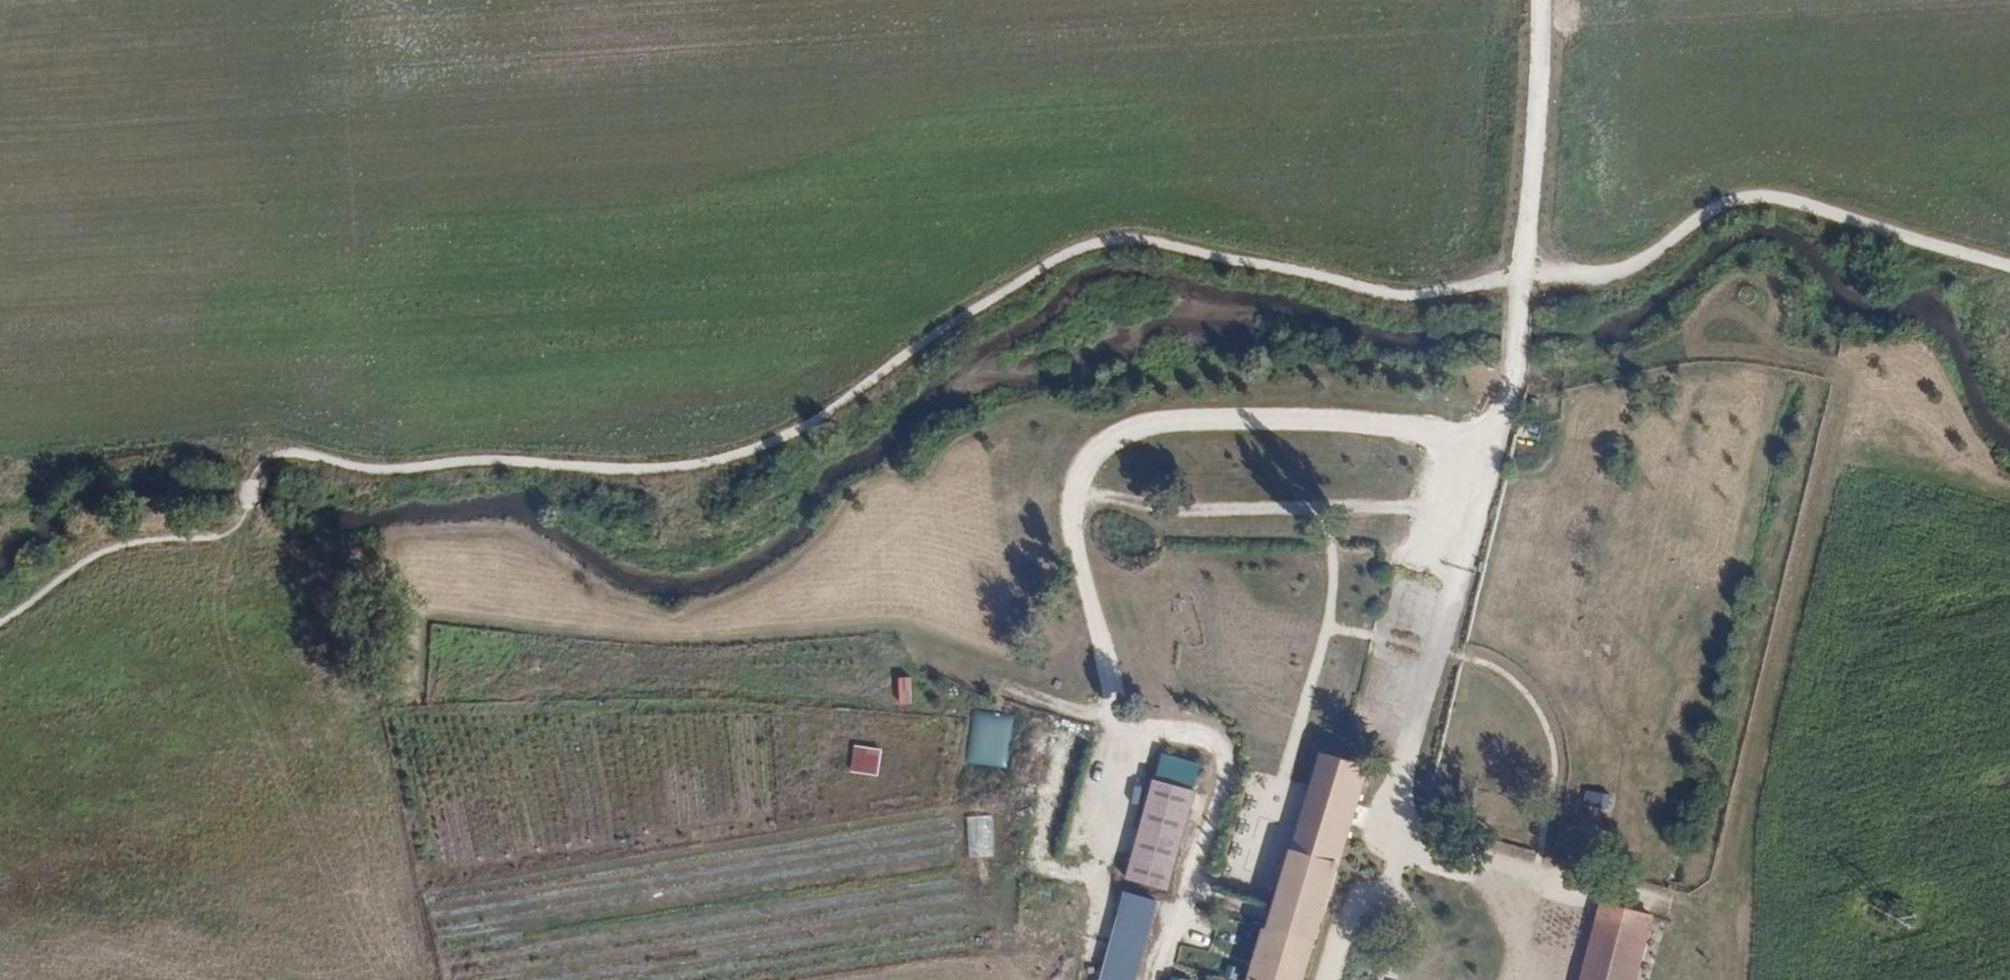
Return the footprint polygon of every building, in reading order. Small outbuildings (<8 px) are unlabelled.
[(971,713),(968,765),(1008,767),(1012,715),(971,713)] [(850,773),(879,776),(882,749),(853,746),(850,773)] [(1321,764),(1293,852),(1282,849),(1268,894),(1279,897),(1270,926),(1265,925),(1249,979),(1304,979),(1309,964),(1338,868),(1346,870),(1352,852),(1344,850),(1369,767),(1325,754),(1321,764)] [(1099,979),(1136,979),(1188,793),(1156,783),(1099,979)] [(1587,979),(1639,979),(1653,910),(1604,899),(1587,979)]
